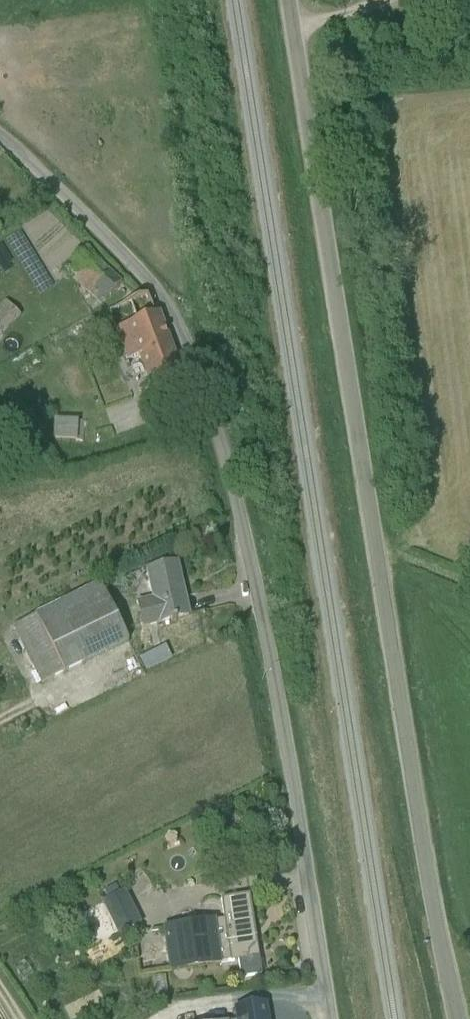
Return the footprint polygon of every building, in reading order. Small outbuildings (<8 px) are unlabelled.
[(66,274),(102,306),(122,283),(87,251),(66,274)] [(154,391),(183,380),(157,313),(154,315),(147,296),(110,311),(129,360),(141,356),(154,391)] [(21,315),(7,301),(0,308),(0,336),(21,315)] [(54,438),(76,439),(77,421),(55,420),(54,438)] [(137,601),(142,627),(188,617),(177,564),(146,571),(152,598),(137,601)] [(13,627),(42,684),(128,641),(100,584),(13,627)] [(152,652),(139,659),(145,672),(159,665),(152,652)] [(108,900),(120,894),(116,886),(104,892),(108,900)] [(102,903),(118,935),(140,924),(124,892),(120,894),(108,900),(102,903)] [(162,927),(169,972),(221,964),(221,963),(230,962),(231,963),(238,961),(241,978),(262,975),(250,895),(221,900),(224,920),(216,921),(216,920),(162,927)] [(266,1003),(235,1008),(237,1018),(268,1018),(266,1003)]
